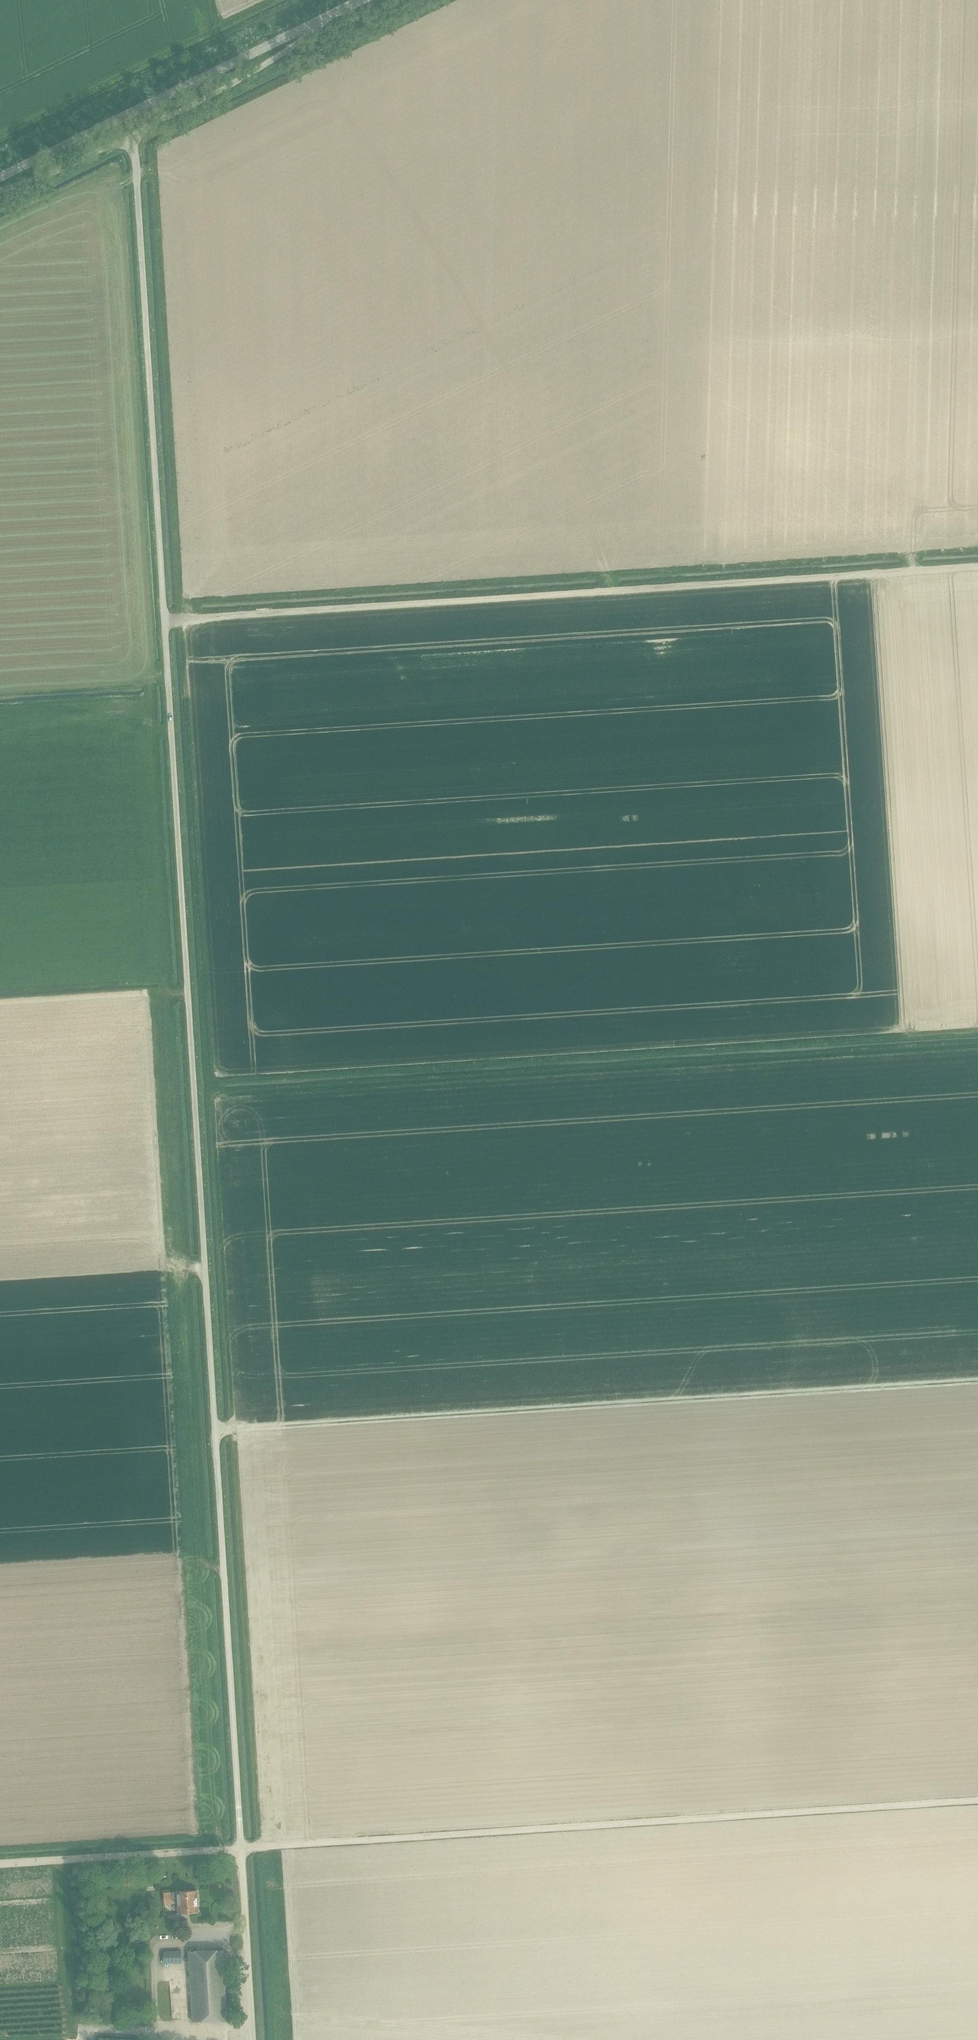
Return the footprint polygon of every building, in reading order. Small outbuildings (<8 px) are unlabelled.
[(178,1913),(188,1912),(198,1912),(197,1890),(177,1891),(164,1892),(164,1904),(178,1903),(178,1913)] [(223,1949),(188,1951),(192,2021),(227,2020),(223,1949)] [(164,1962),(182,1962),(181,1951),(163,1952),(164,1962)]
